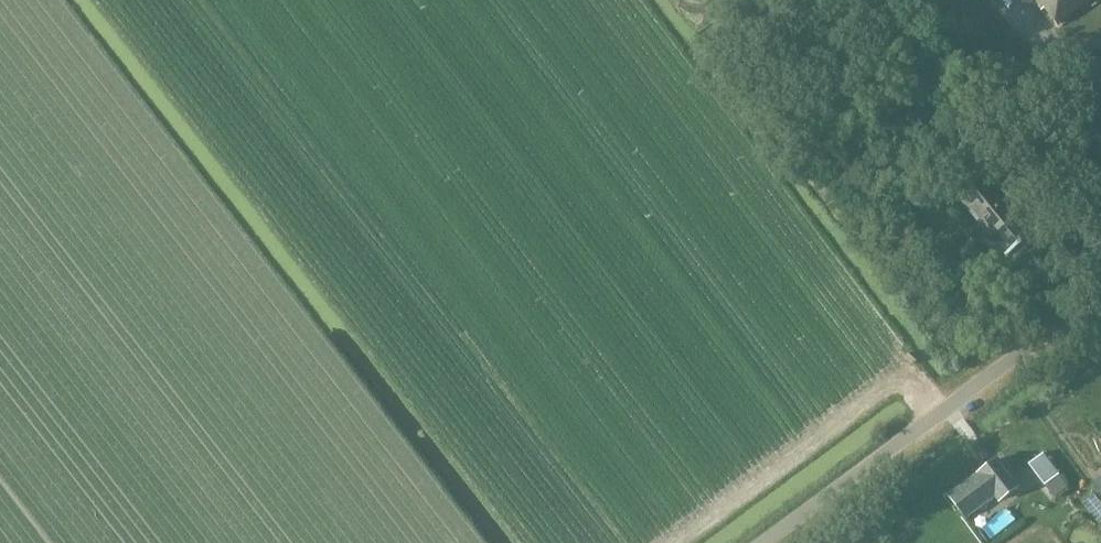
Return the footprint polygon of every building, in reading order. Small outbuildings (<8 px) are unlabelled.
[(1038,11),(1040,10),(1054,26),(1089,0),(1030,0),(1038,11)] [(981,180),(957,199),(988,237),(990,235),(1004,252),(1003,253),(1004,255),(1028,236),(1026,234),(1025,235),(1011,218),(1012,217),(992,193),(1005,182),(983,157),(971,167),(981,180)] [(1041,453),(1028,463),(1043,483),(1056,473),(1041,453)] [(995,459),(946,496),(963,518),(993,495),(997,501),(1016,486),(995,459)]
